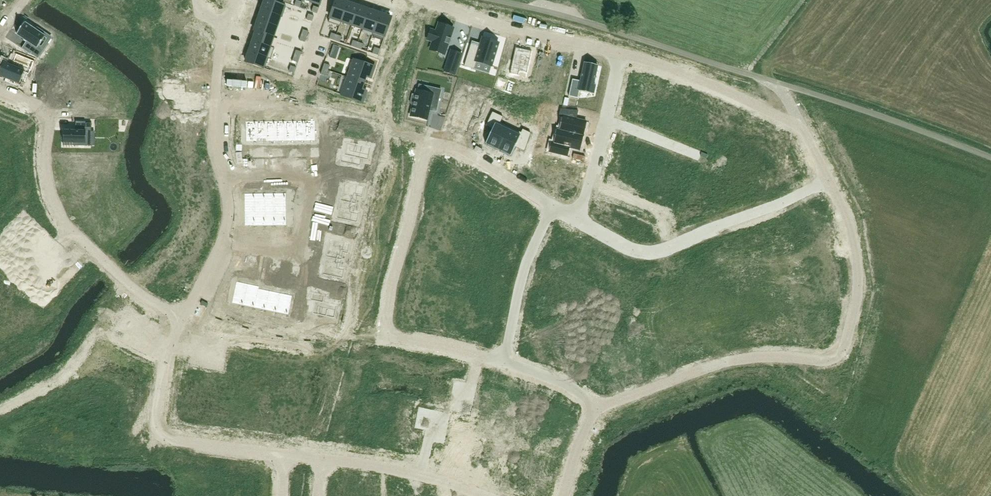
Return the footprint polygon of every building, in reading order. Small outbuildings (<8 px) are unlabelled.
[(77,4),(83,2),(85,10),(108,4),(107,0),(76,0),(77,4)] [(284,6),(268,0),(265,0),(262,9),(280,16),(284,6)] [(340,0),(336,0),(330,17),(341,21),(348,3),(340,0)] [(352,25),(358,6),(348,3),(341,21),(352,25)] [(363,29),(369,10),(358,6),(352,25),(363,29)] [(277,26),(280,16),(262,9),(258,20),(277,26)] [(374,32),(380,14),(369,10),(363,29),(374,32)] [(391,18),(380,14),(374,32),(385,36),(391,18)] [(273,37),(277,26),(258,20),(255,30),(256,31),(273,37)] [(37,31),(25,23),(17,34),(27,41),(22,48),(31,54),(32,53),(38,57),(42,50),(38,48),(47,35),(38,29),(37,31)] [(444,54),(453,29),(439,24),(435,34),(433,40),(430,49),(444,54)] [(270,47),(273,37),(256,31),(253,41),(270,47)] [(471,43),(464,66),(481,71),(483,63),(492,65),(499,43),(489,40),(487,48),(471,43)] [(266,57),(270,47),(253,41),(249,51),(266,57)] [(515,47),(510,74),(518,76),(519,72),(527,73),(532,51),(515,47)] [(172,67),(168,68),(170,78),(187,74),(185,65),(196,62),(193,48),(169,54),(172,67)] [(263,68),(266,57),(249,51),(246,62),(263,68)] [(445,72),(456,75),(462,54),(452,51),(445,72)] [(3,62),(0,70),(0,76),(5,79),(4,81),(14,86),(16,83),(19,84),(25,70),(30,73),(35,62),(16,54),(11,65),(3,62)] [(572,79),(569,96),(578,98),(580,91),(594,94),(596,84),(594,84),(598,65),(584,62),(580,81),(572,79)] [(347,80),(365,86),(366,83),(367,81),(370,81),(372,73),(352,66),(347,80)] [(342,95),(363,102),(366,93),(363,92),(365,86),(347,80),(342,95)] [(413,104),(410,116),(427,119),(429,110),(431,110),(431,108),(436,109),(435,111),(436,111),(441,89),(428,86),(426,93),(416,90),(415,95),(413,94),(411,103),(413,104)] [(200,88),(169,89),(169,96),(174,96),(174,100),(179,100),(179,111),(184,111),(184,113),(191,113),(190,111),(200,111),(200,88)] [(452,124),(452,125),(466,129),(465,128),(470,113),(477,116),(481,102),(468,98),(466,105),(459,102),(459,103),(460,103),(453,124),(452,124)] [(562,108),(560,116),(563,117),(561,129),(560,130),(584,136),(587,122),(576,119),(579,110),(576,110),(562,108)] [(498,149),(509,127),(500,123),(503,117),(493,112),(486,126),(492,129),(485,143),(488,145),(487,146),(495,149),(495,148),(498,149)] [(172,119),(171,130),(172,130),(171,144),(179,144),(179,146),(187,147),(187,145),(195,145),(196,130),(186,130),(187,120),(172,119)] [(76,130),(64,130),(64,145),(88,146),(88,131),(92,132),(92,123),(86,123),(86,122),(76,121),(76,130)] [(303,122),(294,123),(294,140),(304,140),(303,122)] [(314,122),(303,122),(304,140),(314,140),(314,122)] [(255,123),(245,123),(245,141),(256,141),(255,123)] [(265,123),(255,123),(256,141),(265,141),(265,123)] [(275,123),(265,123),(265,141),(275,141),(275,123)] [(284,123),(275,123),(275,141),(284,141),(284,123)] [(294,123),(284,123),(284,141),(294,140),(294,123)] [(523,129),(521,132),(509,127),(498,149),(501,151),(500,152),(508,155),(508,154),(511,155),(515,147),(524,151),(525,149),(531,133),(523,129)] [(552,141),(549,153),(568,157),(570,148),(581,150),(584,136),(560,130),(561,129),(558,128),(555,142),(552,141)] [(341,155),(340,163),(352,166),(354,159),(368,162),(371,149),(349,144),(346,156),(341,155)] [(345,184),(341,202),(357,205),(359,198),(363,199),(366,188),(345,184)] [(254,195),(244,195),(244,211),(254,211),(254,195)] [(264,195),(254,195),(254,211),(265,211),(264,195)] [(275,195),(264,195),(265,211),(275,211),(275,195)] [(285,195),(275,195),(275,211),(285,211),(285,207),(285,203),(285,199),(285,195)] [(341,202),(337,220),(358,224),(361,213),(356,212),(357,205),(341,202)] [(254,211),(244,211),(244,228),(255,228),(254,211)] [(265,211),(254,211),(255,228),(265,227),(265,211)] [(275,211),(265,211),(265,227),(275,227),(275,211)] [(285,211),(275,211),(275,227),(285,227),(285,223),(285,219),(285,215),(285,211)] [(330,238),(327,256),(343,260),(345,253),(349,254),(352,243),(330,238)] [(327,256),(323,274),(344,279),(346,267),(342,266),(343,260),(327,256)] [(235,283),(231,303),(243,305),(247,286),(235,283)] [(247,286),(243,305),(254,307),(258,288),(247,286)] [(258,288),(254,307),(265,310),(269,290),(258,288)] [(269,290),(265,310),(276,312),(280,293),(269,290)] [(312,291),(311,298),(315,299),(313,312),(335,316),(338,303),(324,300),(325,293),(312,291)] [(280,293),(276,312),(288,315),(292,295),(280,293)] [(243,344),(240,363),(251,365),(253,345),(243,344)] [(253,345),(251,365),(262,366),(264,346),(253,345)] [(264,346),(262,366),(272,367),(275,348),(264,346)] [(275,348),(272,367),(283,369),(285,349),(275,348)] [(285,349),(283,369),(294,370),(296,351),(285,349)] [(296,351),(294,370),(305,372),(308,352),(296,351)] [(221,409),(219,427),(229,428),(232,410),(221,409)] [(232,410),(229,428),(239,429),(241,411),(232,410)] [(241,411),(239,429),(248,430),(251,413),(241,411)] [(251,413),(248,430),(258,432),(260,414),(251,413)] [(260,414),(258,432),(268,433),(270,415),(260,414)] [(191,415),(190,423),(203,425),(204,417),(191,415)] [(270,415),(268,433),(277,434),(279,416),(270,415)] [(279,416),(277,434),(287,435),(289,417),(279,416)] [(289,417),(287,435),(297,437),(299,419),(289,417)]
